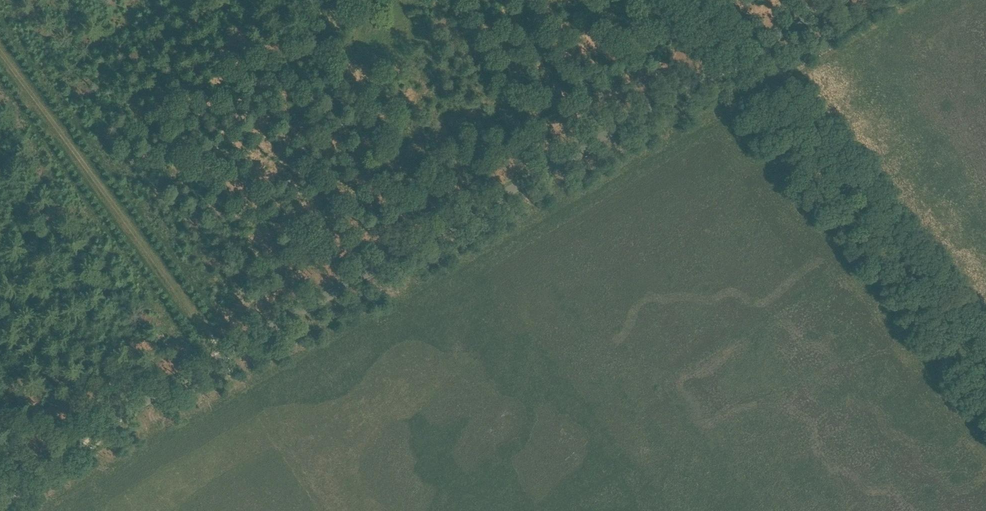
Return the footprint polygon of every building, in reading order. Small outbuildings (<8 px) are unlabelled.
[(303,307),(305,313),(315,309),(313,304),(303,307)]
